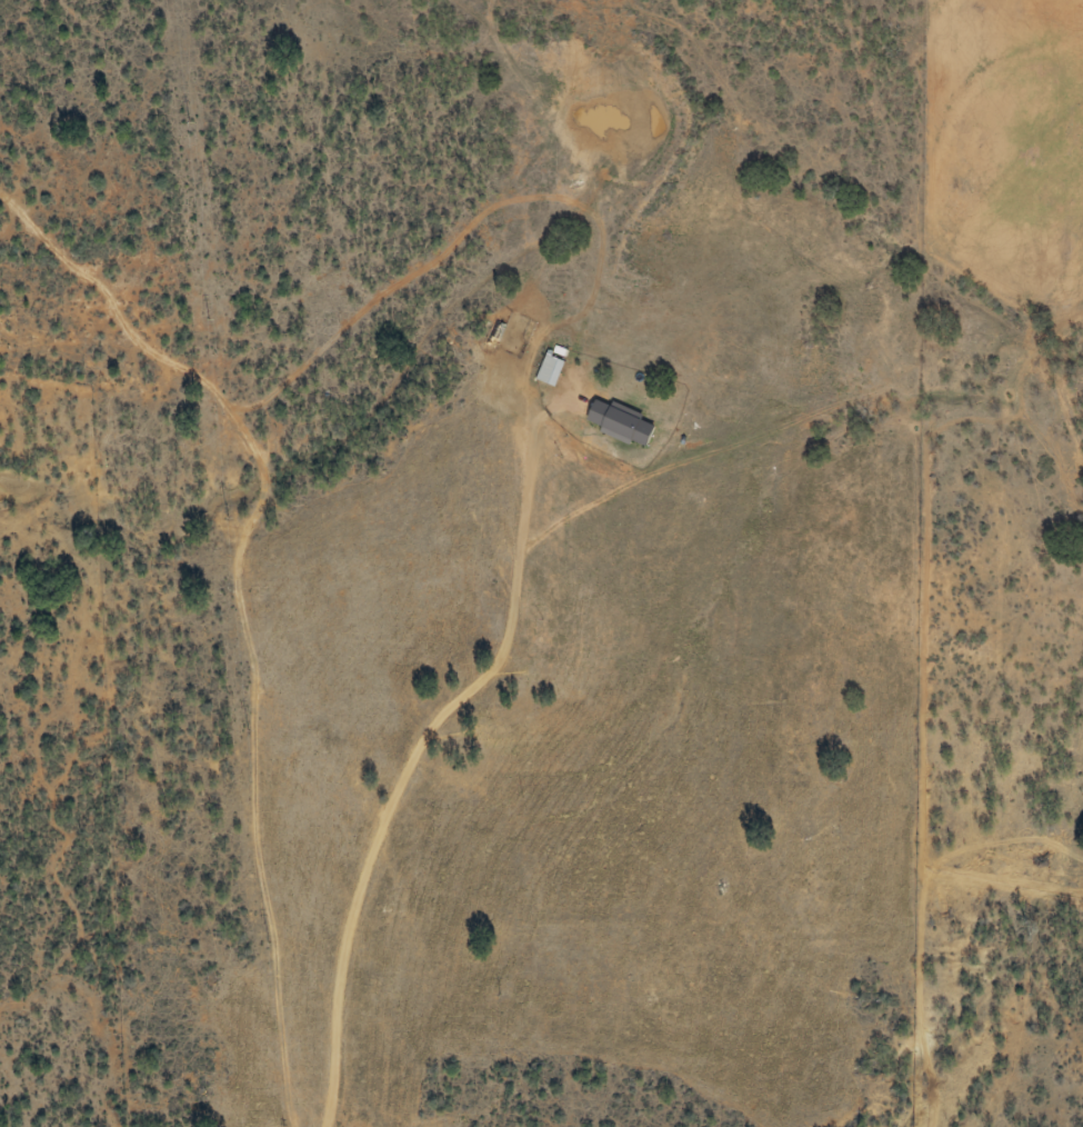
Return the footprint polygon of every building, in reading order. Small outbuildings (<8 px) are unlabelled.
[(568,364),(548,354),(536,380),(555,389),(568,364)] [(654,410),(645,407),(648,399),(627,392),(624,398),(606,392),(600,413),(648,429),(654,410)]
